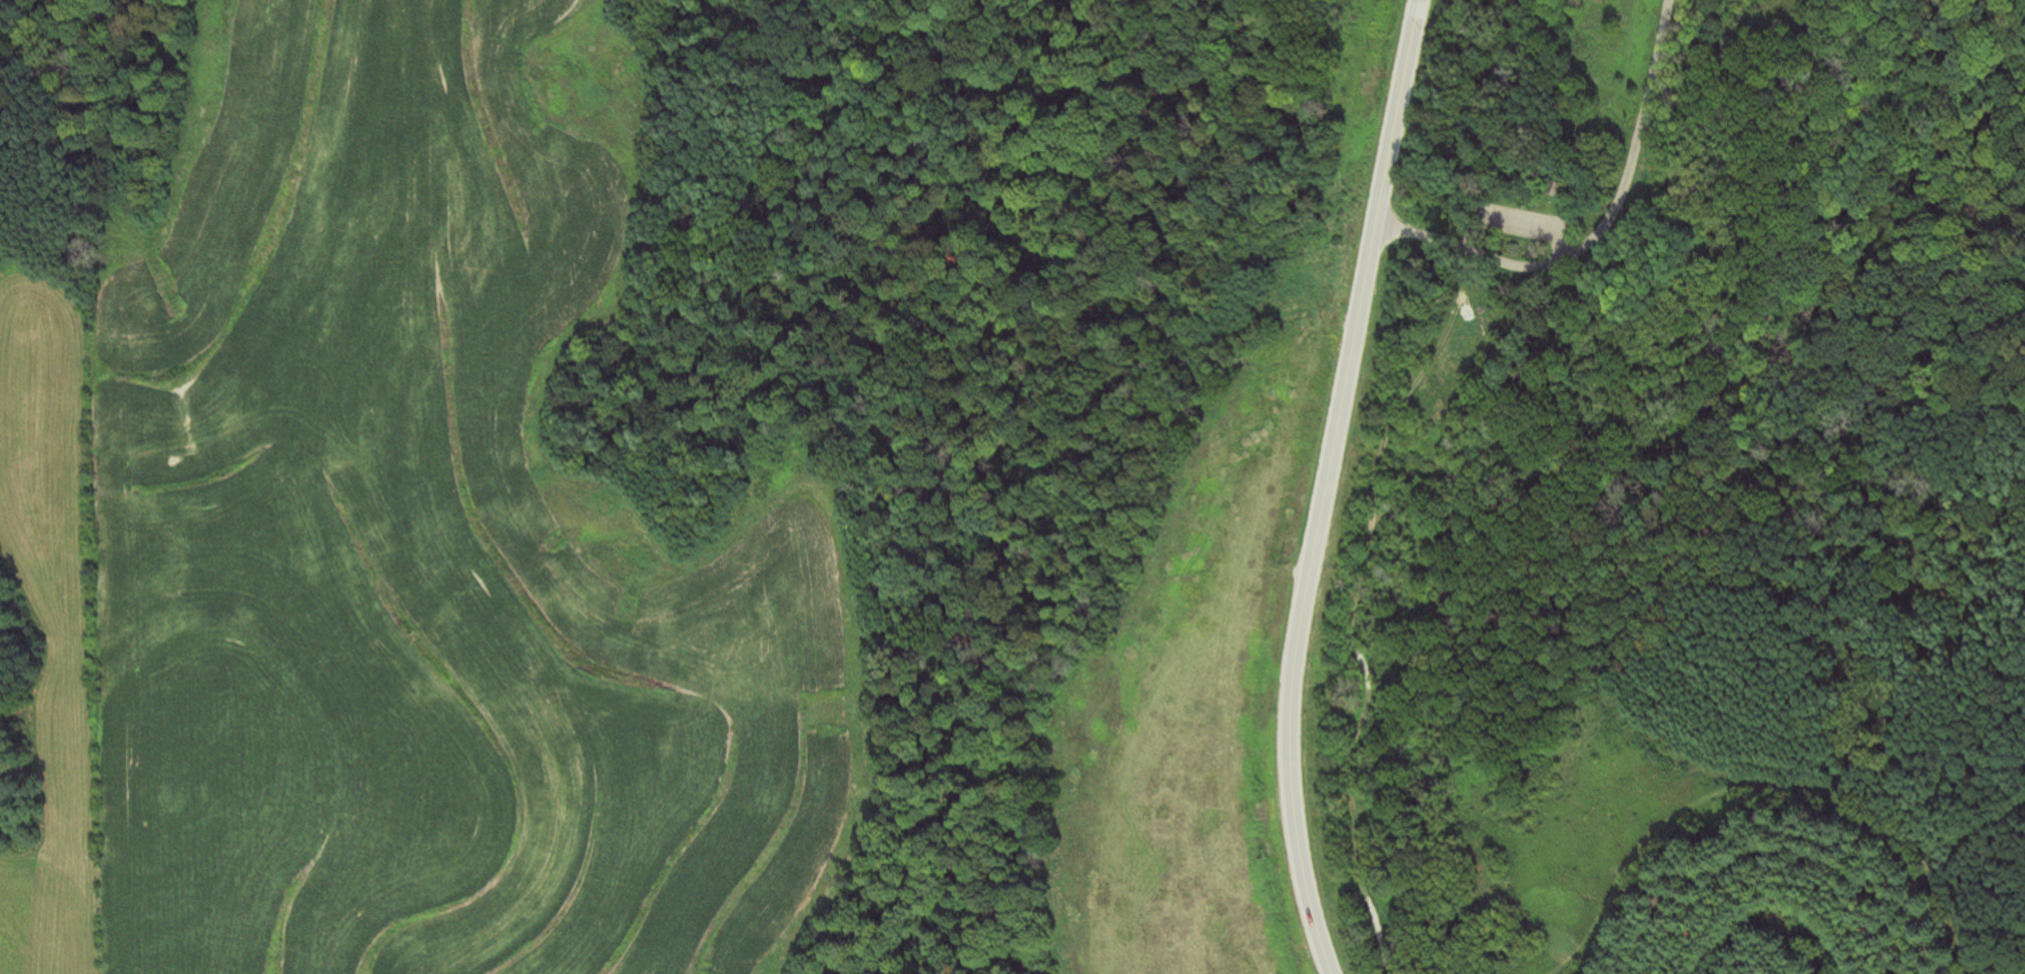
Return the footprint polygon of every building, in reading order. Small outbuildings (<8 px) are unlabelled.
[(1554,193),(1561,180),(1549,174),(1543,188),(1554,193)]
